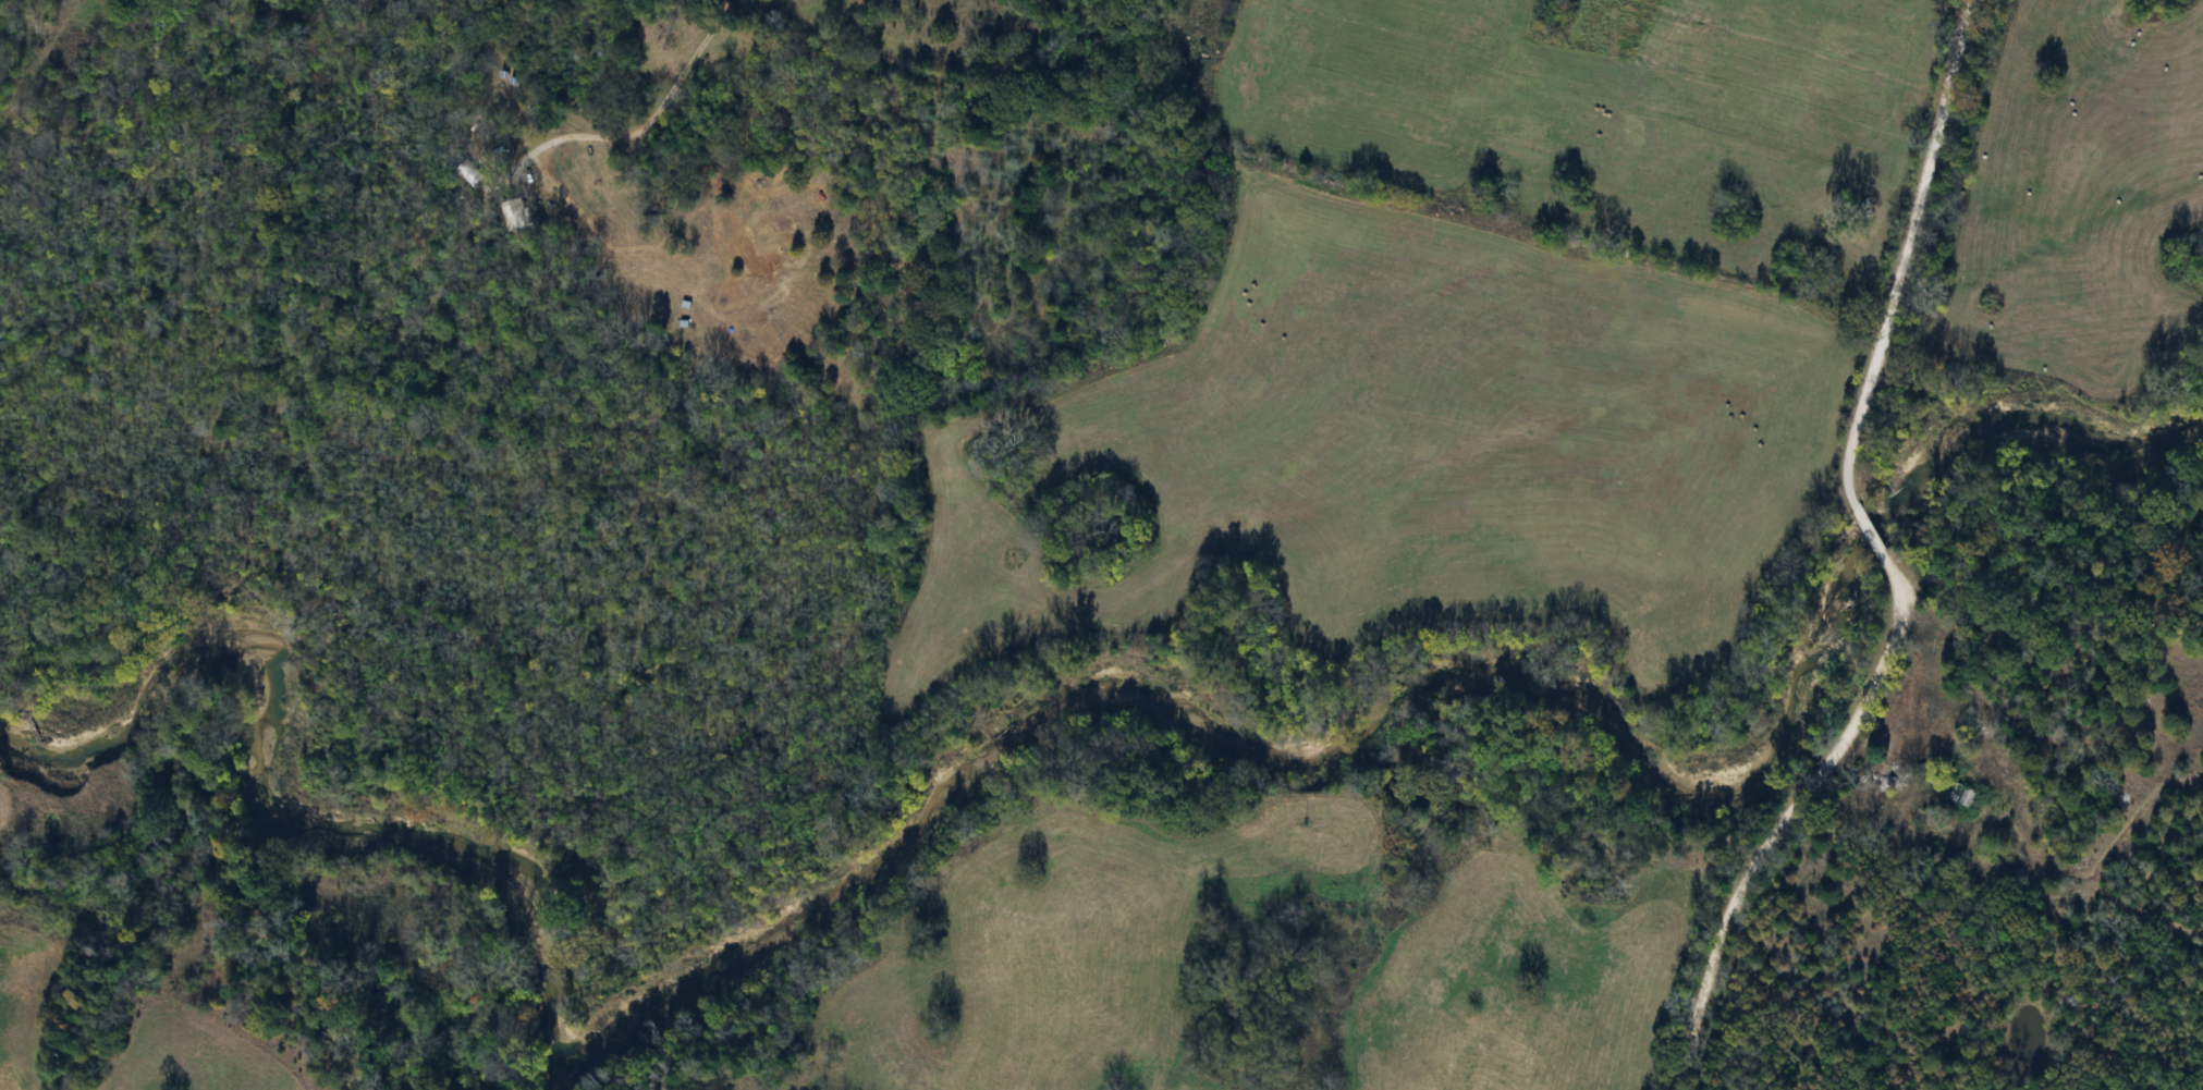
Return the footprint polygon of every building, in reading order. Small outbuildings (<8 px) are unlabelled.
[(1881,776),(1891,781),(1896,771),(1886,766),(1881,776)] [(1972,812),(1980,796),(1957,784),(1949,800),(1972,812)]
